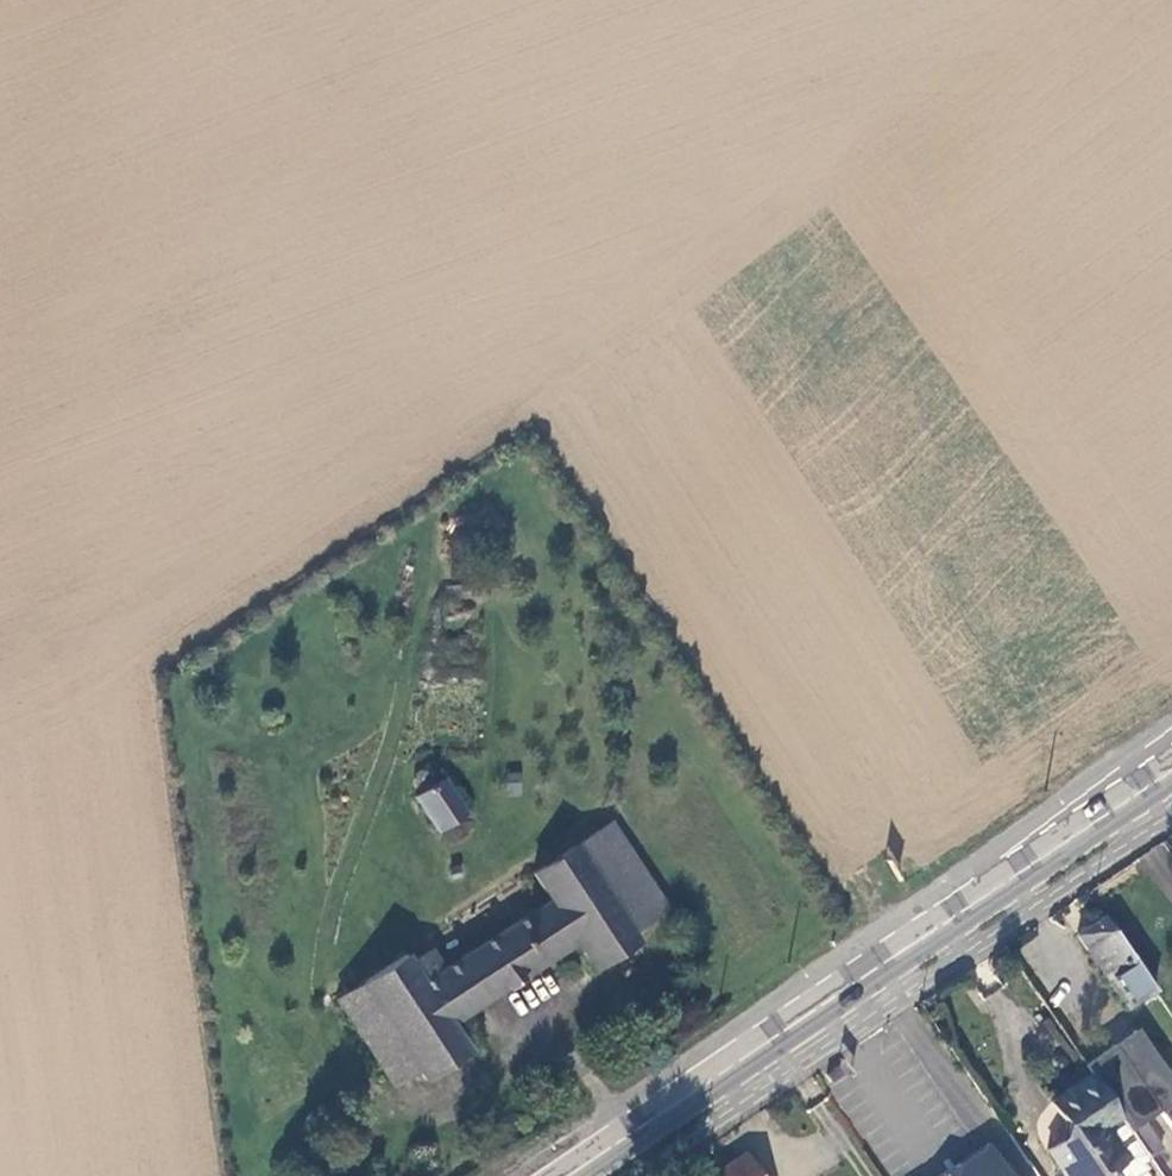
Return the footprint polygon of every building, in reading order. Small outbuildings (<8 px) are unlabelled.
[(470,810),(448,776),(444,780),(442,774),(438,770),(432,768),(427,770),(422,775),(421,781),(424,787),(429,790),(420,797),(442,828),(470,810)] [(631,930),(667,907),(613,823),(537,872),(554,898),(446,968),(434,950),(413,962),(408,953),(337,999),(374,1054),(399,1037),(419,1068),(426,1080),(469,1051),(450,1022),(578,941),(596,969),(638,940),(631,930)] [(1156,990),(1105,916),(1078,934),(1129,1007),(1156,990)] [(1138,1030),(1087,1065),(1094,1075),(1146,1149),(1150,1155),(1163,1147),(1146,1121),(1161,1111),(1171,1127),(1171,1080),(1138,1030)] [(394,1085),(419,1068),(399,1037),(374,1054),(394,1085)] [(1094,1075),(1055,1104),(1071,1128),(1070,1135),(1049,1148),(1067,1175),(1137,1175),(1138,1175),(1127,1159),(1146,1149),(1094,1075)] [(987,1145),(940,1175),(1009,1175),(987,1145)] [(717,1175),(760,1175),(746,1155),(717,1175)]
